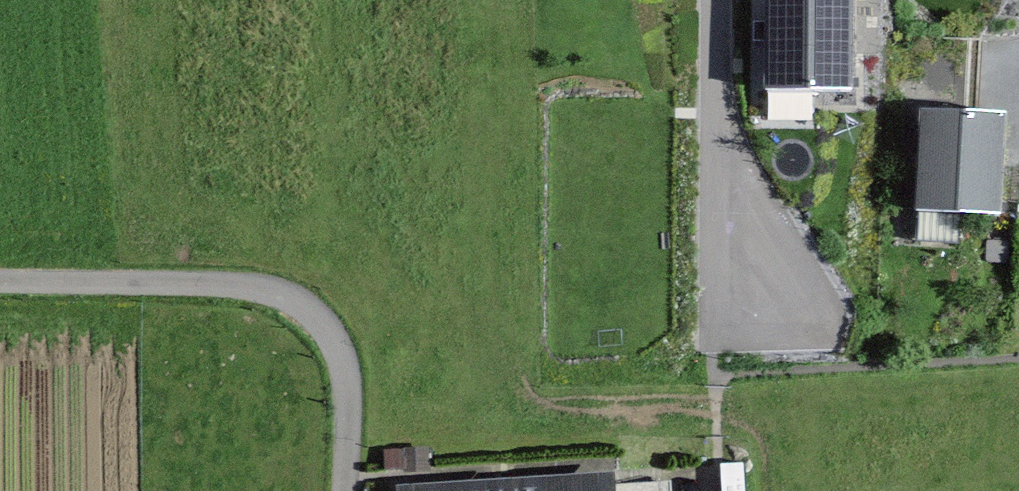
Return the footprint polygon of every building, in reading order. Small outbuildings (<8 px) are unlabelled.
[(765,91),(851,92),(853,0),(767,0),(765,91)] [(1004,110),(922,106),(916,212),(999,216),(1004,110)] [(506,490),(613,490),(612,482),(506,490)]
